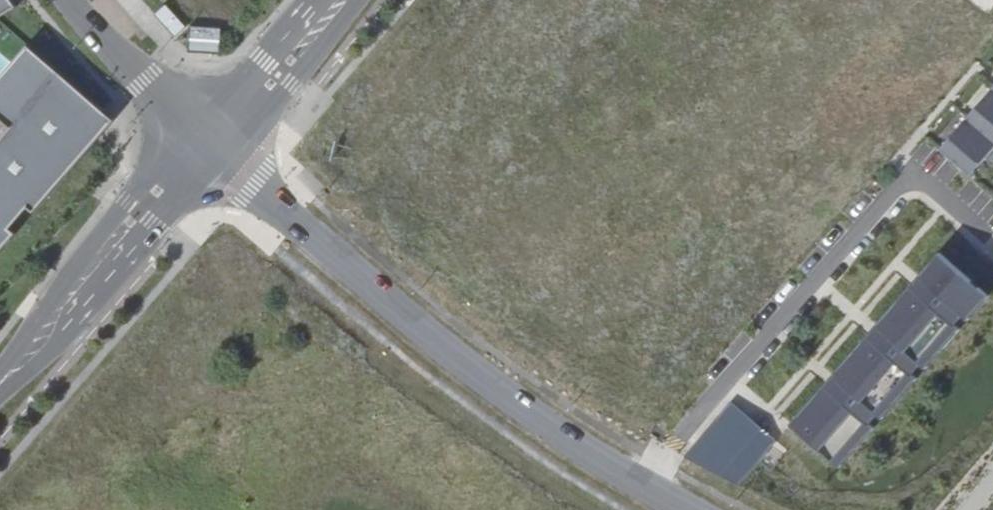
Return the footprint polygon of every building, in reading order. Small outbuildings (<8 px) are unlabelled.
[(18,6),(14,0),(0,0),(0,17),(18,6)] [(28,44),(0,77),(0,119),(10,127),(0,139),(0,253),(17,233),(12,228),(30,207),(35,212),(116,120),(28,44)] [(992,146),(992,99),(945,153),(968,173),(992,146)] [(841,467),(985,292),(936,252),(791,426),(841,467)] [(775,441),(731,397),(683,455),(741,480),(775,441)]
